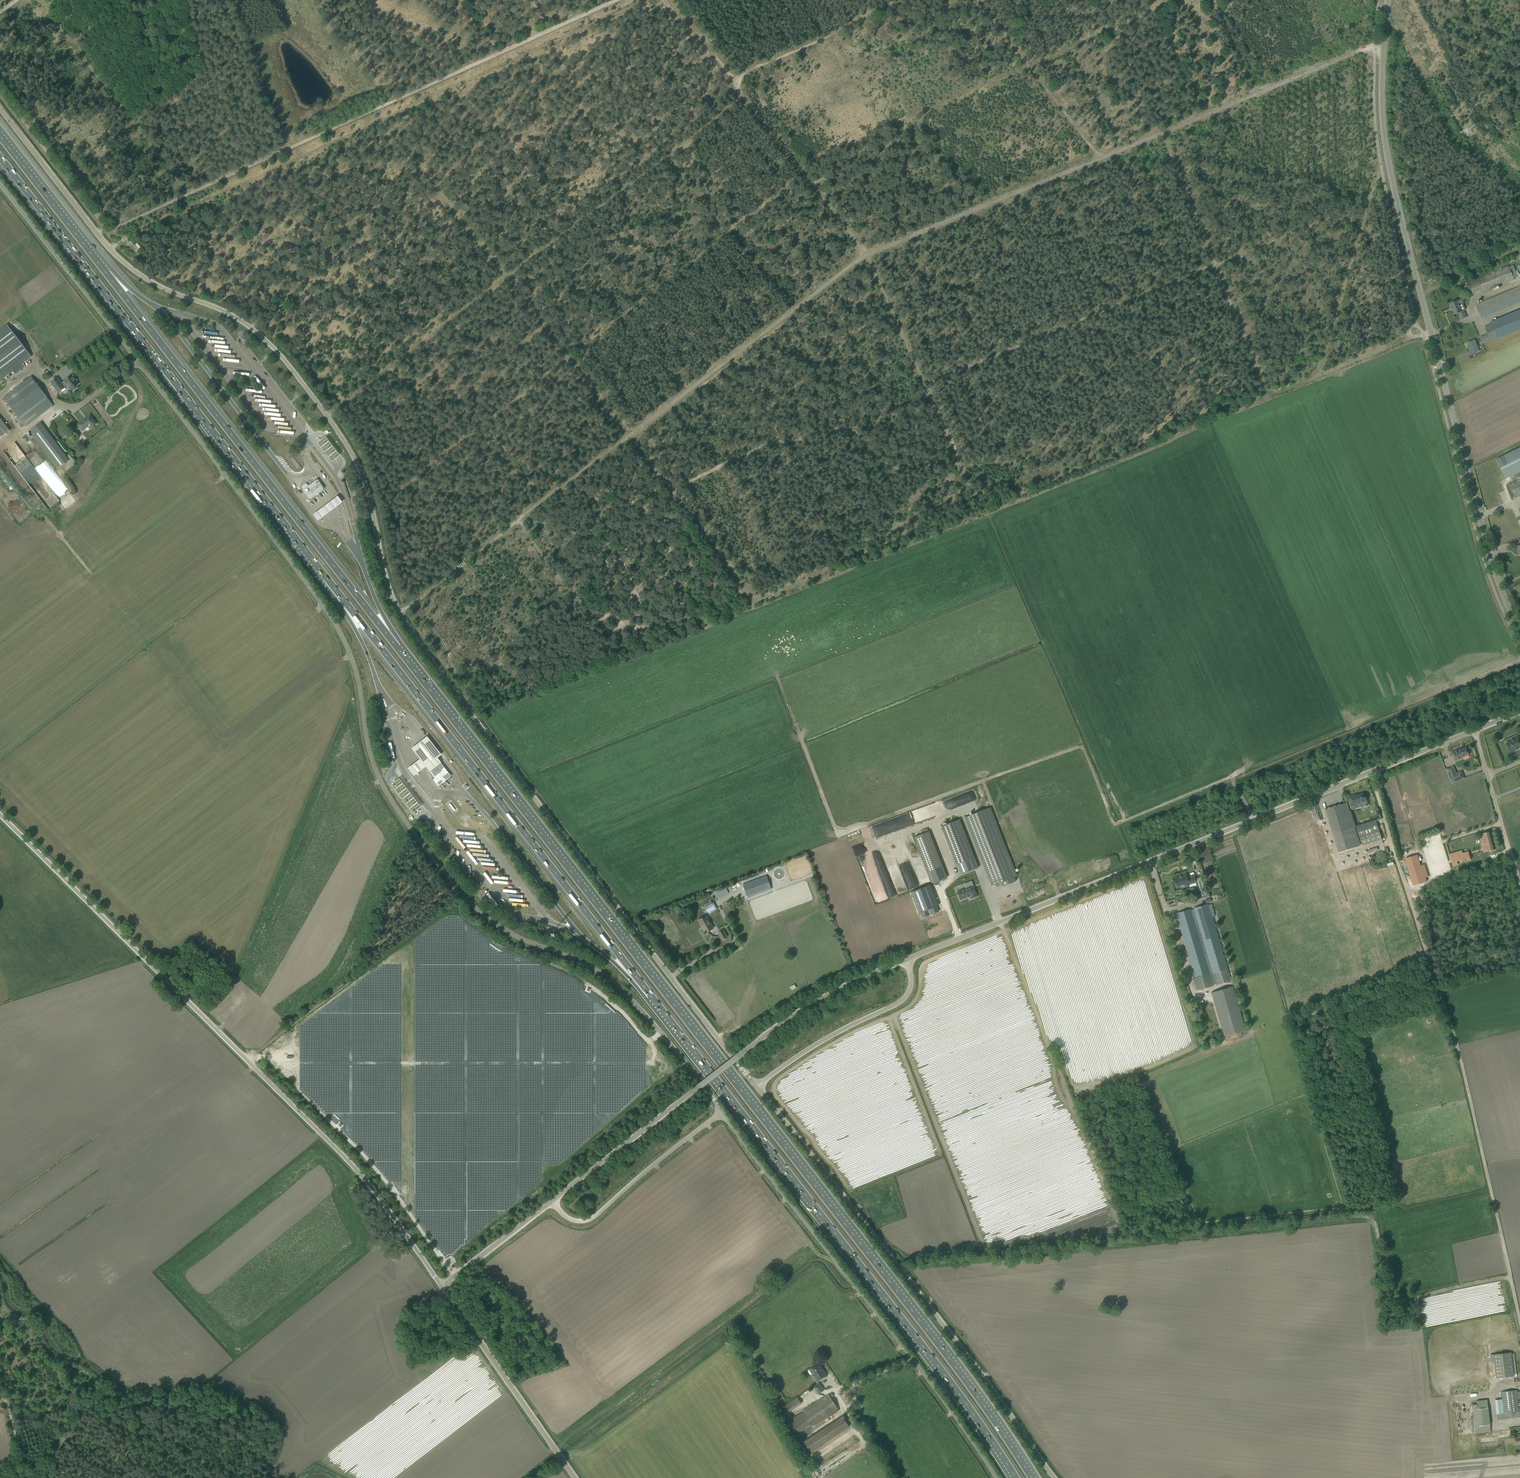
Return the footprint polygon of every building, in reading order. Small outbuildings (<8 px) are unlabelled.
[(1467,284),(1471,294),(1482,289),(1483,292),(1514,280),(1514,279),(1518,277),(1513,266),(1509,267),(1509,266),(1467,284)] [(1481,319),(1519,302),(1519,287),(1480,303),(1476,305),(1481,319)] [(1463,303),(1463,302),(1462,299),(1449,304),(1452,311),(1453,310),(1455,315),(1458,313),(1461,320),(1467,317),(1464,310),(1465,310),(1463,303)] [(1485,327),(1488,334),(1490,340),(1497,337),(1497,339),(1519,330),(1519,310),(1490,322),(1491,324),(1485,327)] [(0,331),(0,379),(13,370),(16,373),(25,366),(22,363),(30,356),(7,326),(0,331)] [(1475,340),(1467,343),(1469,346),(1468,347),(1470,351),(1471,351),(1472,354),(1479,351),(1475,340)] [(58,393),(67,386),(70,390),(78,384),(74,380),(75,379),(72,375),(69,377),(68,377),(66,378),(67,379),(61,383),(57,377),(50,382),(58,393)] [(3,398),(22,422),(35,412),(38,417),(51,407),(52,407),(53,406),(31,377),(3,398)] [(80,429),(82,431),(85,429),(84,427),(87,425),(90,429),(96,424),(90,415),(77,425),(80,429)] [(9,431),(0,419),(0,438),(9,431)] [(30,430),(34,434),(44,426),(41,422),(30,430)] [(324,439),(316,445),(331,464),(339,457),(324,439)] [(1490,464),(1499,484),(1519,474),(1519,449),(1490,464)] [(324,488),(317,479),(303,490),(310,499),(324,488)] [(1515,498),(1519,496),(1519,479),(1509,485),(1515,498)] [(337,497),(312,516),(317,522),(342,504),(337,497)] [(408,766),(413,774),(426,764),(430,770),(440,762),(441,761),(437,755),(441,752),(427,734),(412,746),(420,757),(408,766)] [(1514,749),(1515,750),(1519,748),(1519,741),(1518,737),(1511,740),(1511,741),(1506,743),(1509,752),(1510,751),(1514,749)] [(1452,752),(1455,761),(1463,758),(1463,757),(1469,755),(1466,747),(1461,749),(1461,748),(1452,752)] [(451,776),(440,762),(430,770),(429,771),(435,778),(433,779),(438,786),(451,776)] [(1448,768),(1446,769),(1452,783),(1465,778),(1462,770),(1456,773),(1454,765),(1451,767),(1449,768),(1448,768)] [(398,791),(413,810),(421,804),(406,785),(398,791)] [(974,794),(950,800),(952,807),(960,805),(959,804),(972,801),(972,798),(975,798),(974,794)] [(1351,806),(1364,802),(1365,803),(1364,804),(1365,806),(1366,807),(1368,806),(1369,805),(1368,803),(1367,802),(1367,801),(1366,796),(1364,797),(1363,794),(1353,797),(1353,796),(1353,795),(1348,797),(1351,806)] [(1338,852),(1359,846),(1345,803),(1325,809),(1338,852)] [(1017,876),(990,807),(965,817),(992,886),(1001,882),(1003,886),(1015,882),(1014,877),(1017,876)] [(891,829),(894,828),(892,822),(891,823),(890,819),(871,825),(875,838),(892,833),(891,829)] [(959,819),(941,826),(959,875),(977,868),(959,819)] [(1382,839),(1376,821),(1357,827),(1362,845),(1382,839)] [(915,837),(933,883),(946,878),(927,828),(921,830),(923,834),(915,837)] [(1490,832),(1482,834),(1484,844),(1486,843),(1488,851),(1495,849),(1490,832)] [(909,848),(916,864),(919,862),(918,858),(920,857),(915,846),(909,848)] [(1450,854),(1453,866),(1458,864),(1457,861),(1467,858),(1467,860),(1471,859),(1468,852),(1463,853),(1462,851),(1450,854)] [(1405,859),(1413,886),(1427,882),(1425,878),(1427,877),(1423,866),(1420,866),(1417,855),(1405,859)] [(884,872),(873,875),(876,884),(879,883),(879,884),(887,882),(884,872)] [(1196,883),(1194,877),(1187,879),(1186,874),(1179,876),(1179,877),(1174,878),(1176,883),(1175,883),(1176,888),(1180,887),(1180,886),(1184,884),(1185,887),(1189,886),(1189,885),(1196,883)] [(748,897),(771,889),(766,876),(743,884),(748,897)] [(1207,894),(1202,876),(1196,878),(1201,896),(1207,894)] [(727,888),(715,891),(716,897),(728,894),(727,888)] [(957,892),(960,900),(969,897),(970,899),(977,896),(974,888),(967,891),(966,888),(957,892)] [(1176,914),(1195,978),(1193,978),(1196,991),(1213,985),(1216,984),(1216,985),(1230,980),(1227,969),(1208,905),(1176,914)] [(936,906),(920,912),(922,917),(938,911),(936,906)] [(713,928),(706,916),(698,921),(703,929),(702,929),(704,932),(704,933),(704,934),(706,933),(705,933),(713,928)] [(727,937),(723,930),(718,933),(722,940),(727,937)] [(1211,992),(1224,1036),(1245,1029),(1232,986),(1211,992)] [(1496,1378),(1514,1376),(1511,1352),(1494,1354),(1496,1378)] [(821,1379),(821,1380),(824,1378),(824,1377),(827,1375),(823,1369),(822,1370),(820,1367),(821,1366),(818,1362),(814,1365),(815,1366),(809,1370),(817,1381),(821,1379)] [(814,1387),(818,1394),(824,1390),(819,1383),(814,1387)] [(1519,1412),(1516,1390),(1502,1392),(1503,1399),(1496,1400),(1497,1414),(1499,1425),(1519,1422),(1519,1412)] [(798,1437),(839,1410),(828,1395),(788,1422),(798,1437)] [(778,1409),(783,1417),(803,1405),(798,1397),(778,1409)] [(1491,1432),(1490,1425),(1487,1400),(1476,1402),(1476,1404),(1473,1405),(1474,1418),(1476,1434),(1491,1432)] [(804,1441),(811,1452),(849,1426),(842,1416),(804,1441)]
